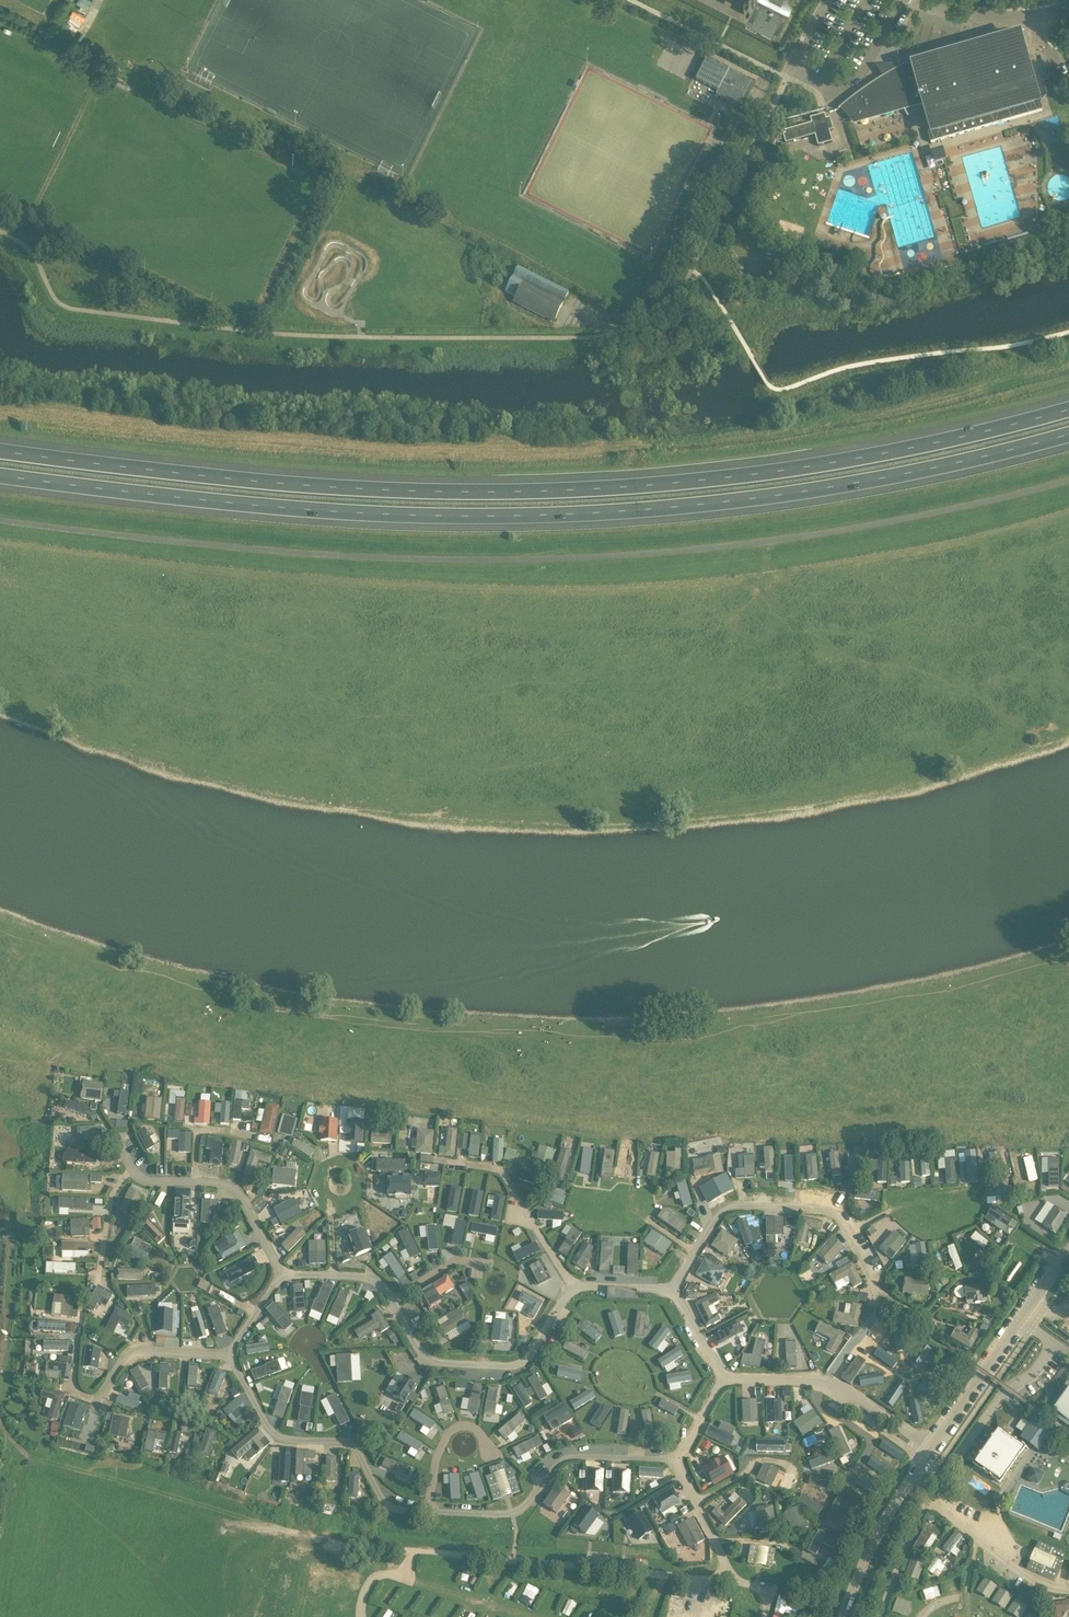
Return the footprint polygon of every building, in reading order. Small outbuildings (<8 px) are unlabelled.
[(743,9),(775,25),(787,0),(748,0),(743,9)] [(843,106),(855,120),(923,101),(931,130),(927,131),(930,143),(1042,111),(1038,99),(1034,101),(1020,51),(1024,49),(1019,32),(1023,31),(1016,31),(1009,32),(1001,33),(994,35),(987,36),(980,38),(972,39),(965,41),(958,43),(951,45),(944,48),(937,50),(930,53),(924,56),(917,59),(910,62),(904,65),(900,67),(879,68),(878,67),(883,76),(876,81),(870,84),(865,88),(859,92),(854,96),(848,101),(843,105),(838,109),(838,110),(843,106)] [(738,107),(751,80),(706,58),(695,79),(718,91),(715,95),(738,107)] [(781,130),(774,126),(766,142),(773,146),(776,140),(777,141),(784,139),(785,144),(814,135),(817,146),(832,142),(829,131),(833,130),(829,118),(825,119),(811,123),(782,131),(781,131),(781,130)] [(943,159),(942,158),(940,152),(934,154),(937,166),(944,164),(943,159)] [(568,291),(519,266),(506,291),(516,296),(513,301),(553,321),(563,301),(568,291)] [(100,1100),(103,1082),(82,1079),(79,1097),(100,1100)] [(115,1088),(114,1095),(119,1096),(117,1113),(126,1114),(130,1090),(115,1088)] [(176,1096),(184,1096),(185,1090),(169,1089),(168,1102),(176,1103),(176,1096)] [(162,1098),(147,1096),(144,1118),(159,1120),(162,1098)] [(177,1097),(175,1120),(183,1121),(186,1098),(177,1097)] [(87,1113),(89,1105),(68,1099),(65,1108),(87,1113)] [(210,1100),(199,1099),(197,1122),(208,1123),(210,1100)] [(221,1122),(229,1122),(230,1100),(222,1100),(221,1122)] [(234,1100),(232,1120),(241,1121),(242,1109),(249,1110),(250,1101),(234,1100)] [(279,1104),(266,1101),(259,1131),(272,1134),(279,1104)] [(296,1116),(283,1112),(278,1131),(291,1135),(296,1116)] [(381,1130),(372,1130),(371,1140),(390,1141),(392,1115),(382,1115),(381,1130)] [(337,1118),(321,1118),(320,1139),(337,1139),(337,1118)] [(363,1119),(347,1119),(346,1140),(363,1140),(363,1119)] [(115,1127),(119,1128),(126,1129),(127,1122),(120,1121),(116,1120),(116,1121),(114,1121),(113,1125),(116,1125),(115,1127)] [(101,1145),(101,1125),(77,1126),(77,1138),(91,1137),(91,1145),(101,1145)] [(434,1128),(418,1127),(415,1149),(432,1151),(434,1128)] [(190,1132),(179,1132),(178,1152),(190,1152),(190,1132)] [(470,1154),(480,1155),(482,1133),(472,1132),(470,1154)] [(220,1165),(225,1139),(208,1135),(206,1147),(211,1148),(209,1164),(220,1165)] [(465,1150),(466,1135),(459,1135),(457,1149),(465,1150)] [(310,1156),(314,1148),(294,1138),(290,1146),(310,1156)] [(228,1162),(238,1164),(243,1141),(233,1139),(228,1162)] [(549,1166),(555,1148),(540,1144),(534,1161),(549,1166)] [(580,1172),(590,1173),(594,1148),(584,1146),(580,1172)] [(555,1168),(565,1172),(572,1150),(563,1147),(555,1168)] [(272,1154),(251,1148),(243,1173),(253,1176),(258,1160),(269,1163),(272,1154)] [(288,1150),(282,1148),(280,1153),(285,1156),(288,1150)] [(517,1152),(507,1149),(503,1161),(513,1164),(517,1152)] [(73,1163),(97,1164),(97,1154),(80,1153),(80,1150),(66,1150),(66,1153),(64,1153),(63,1163),(66,1163),(65,1171),(73,1171),(73,1163)] [(600,1156),(599,1164),(605,1165),(604,1174),(612,1175),(616,1151),(608,1150),(606,1157),(600,1156)] [(656,1175),(661,1152),(653,1150),(648,1174),(656,1175)] [(832,1175),(842,1174),(841,1151),(831,1151),(832,1175)] [(946,1182),(957,1182),(956,1152),(943,1153),(944,1166),(946,1166),(946,1182)] [(1005,1174),(999,1152),(989,1154),(994,1176),(1005,1174)] [(666,1170),(682,1170),(682,1157),(675,1157),(675,1153),(667,1153),(666,1170)] [(806,1153),(808,1178),(819,1177),(817,1153),(806,1153)] [(867,1170),(867,1153),(859,1153),(858,1170),(867,1170)] [(704,1158),(692,1160),(694,1168),(693,1168),(694,1178),(711,1174),(724,1172),(720,1154),(711,1156),(704,1157),(704,1158)] [(755,1178),(753,1154),(743,1155),(744,1169),(735,1170),(736,1180),(755,1178)] [(795,1180),(794,1155),(785,1155),(786,1180),(795,1180)] [(1028,1181),(1038,1178),(1032,1155),(1022,1158),(1028,1181)] [(876,1181),(888,1181),(888,1156),(877,1156),(876,1181)] [(969,1180),(977,1180),(977,1156),(969,1156),(969,1180)] [(406,1168),(406,1158),(377,1159),(377,1169),(406,1168)] [(1049,1159),(1049,1186),(1059,1186),(1059,1159),(1049,1159)] [(902,1181),(912,1181),(911,1160),(902,1161),(902,1181)] [(931,1174),(931,1162),(922,1162),(923,1175),(931,1174)] [(985,1164),(978,1165),(979,1175),(986,1174),(985,1164)] [(296,1185),(296,1168),(273,1166),(272,1183),(296,1185)] [(439,1170),(425,1170),(425,1184),(439,1184),(439,1170)] [(520,1170),(518,1179),(537,1183),(539,1174),(520,1170)] [(410,1174),(387,1174),(388,1193),(410,1193),(410,1174)] [(62,1191),(91,1192),(91,1185),(87,1185),(88,1176),(62,1175),(62,1191)] [(699,1189),(705,1201),(732,1186),(726,1175),(699,1189)] [(667,1184),(664,1178),(658,1182),(661,1188),(667,1184)] [(680,1191),(676,1192),(679,1206),(692,1203),(685,1179),(677,1181),(680,1191)] [(459,1211),(461,1186),(449,1185),(448,1210),(459,1211)] [(132,1216),(142,1194),(129,1188),(119,1210),(132,1216)] [(191,1188),(174,1188),(172,1223),(189,1224),(190,1211),(196,1211),(196,1205),(190,1204),(191,1188)] [(856,1188),(855,1197),(878,1198),(878,1189),(856,1188)] [(986,1198),(1010,1197),(1010,1188),(986,1189),(986,1198)] [(468,1214),(478,1216),(484,1191),(474,1189),(468,1214)] [(556,1192),(554,1200),(564,1204),(566,1195),(556,1192)] [(491,1218),(501,1220),(506,1195),(496,1193),(491,1218)] [(86,1204),(86,1196),(59,1195),(59,1204),(86,1204)] [(294,1197),(274,1208),(281,1222),(301,1211),(294,1197)] [(217,1223),(219,1200),(202,1199),(200,1222),(217,1223)] [(155,1210),(151,1203),(146,1206),(150,1213),(155,1210)] [(1056,1205),(1043,1224),(1056,1234),(1068,1214),(1056,1205)] [(680,1233),(687,1224),(664,1207),(657,1216),(680,1233)] [(1012,1220),(992,1207),(987,1214),(987,1215),(984,1220),(991,1224),(994,1220),(997,1221),(993,1226),(1003,1232),(1006,1227),(1007,1228),(1012,1220)] [(538,1209),(538,1219),(563,1219),(563,1209),(538,1209)] [(693,1218),(696,1214),(690,1210),(687,1214),(693,1218)] [(728,1217),(730,1223),(738,1220),(736,1214),(728,1217)] [(738,1220),(747,1245),(763,1239),(754,1214),(738,1220)] [(822,1221),(803,1215),(796,1240),(805,1243),(809,1226),(820,1229),(822,1221)] [(783,1234),(783,1216),(767,1216),(767,1234),(783,1234)] [(277,1218),(271,1221),(274,1227),(280,1224),(277,1218)] [(89,1235),(88,1219),(70,1219),(71,1235),(89,1235)] [(146,1225),(159,1240),(165,1235),(151,1220),(146,1225)] [(236,1220),(230,1224),(233,1229),(239,1226),(236,1220)] [(480,1239),(494,1242),(498,1227),(473,1221),(470,1233),(481,1236),(480,1239)] [(420,1237),(428,1236),(430,1250),(439,1249),(435,1223),(419,1225),(420,1237)] [(566,1234),(557,1250),(567,1256),(581,1231),(567,1223),(562,1232),(566,1234)] [(288,1250),(306,1233),(299,1226),(281,1243),(288,1250)] [(346,1234),(355,1256),(371,1249),(363,1227),(346,1234)] [(408,1227),(393,1234),(405,1260),(420,1253),(408,1227)] [(871,1236),(876,1232),(872,1227),(868,1230),(871,1236)] [(722,1228),(712,1245),(728,1255),(739,1239),(722,1228)] [(225,1237),(230,1244),(218,1251),(223,1258),(246,1245),(237,1229),(225,1237)] [(662,1255),(672,1242),(652,1229),(644,1242),(662,1255)] [(907,1240),(895,1229),(880,1246),(893,1258),(907,1240)] [(989,1254),(995,1247),(976,1230),(970,1237),(989,1254)] [(845,1245),(833,1235),(817,1254),(828,1264),(845,1245)] [(194,1246),(194,1241),(190,1238),(186,1241),(186,1245),(190,1248),(194,1246)] [(583,1240),(572,1261),(583,1267),(594,1245),(583,1240)] [(324,1241),(309,1241),(310,1264),(326,1263),(324,1241)] [(510,1246),(518,1261),(540,1250),(536,1241),(522,1248),(519,1242),(510,1246)] [(601,1241),(600,1269),(611,1270),(611,1241),(601,1241)] [(88,1243),(62,1242),(61,1252),(88,1252),(88,1251),(88,1243)] [(926,1242),(909,1242),(909,1258),(914,1258),(914,1266),(926,1266),(926,1242)] [(628,1243),(628,1272),(639,1273),(639,1243),(628,1243)] [(946,1246),(954,1268),(962,1266),(954,1243),(946,1246)] [(126,1253),(145,1262),(148,1254),(130,1245),(126,1253)] [(383,1268),(390,1264),(397,1277),(404,1273),(392,1251),(378,1259),(383,1268)] [(225,1270),(230,1281),(260,1266),(255,1255),(225,1270)] [(351,1260),(349,1255),(341,1258),(343,1264),(351,1260)] [(526,1264),(536,1284),(550,1277),(540,1257),(526,1264)] [(717,1285),(725,1269),(705,1257),(696,1273),(717,1285)] [(835,1262),(839,1269),(845,1266),(842,1259),(835,1262)] [(75,1270),(75,1262),(53,1261),(53,1270),(75,1270)] [(969,1272),(970,1271),(975,1269),(973,1262),(966,1264),(969,1272)] [(852,1263),(829,1275),(834,1284),(848,1277),(854,1288),(862,1284),(852,1263)] [(144,1278),(144,1268),(116,1267),(116,1278),(144,1278)] [(928,1295),(931,1278),(906,1275),(903,1291),(928,1295)] [(447,1276),(415,1296),(422,1308),(426,1305),(429,1311),(442,1303),(439,1297),(454,1288),(447,1276)] [(206,1291),(209,1284),(202,1281),(199,1288),(206,1291)] [(316,1300),(312,1310),(321,1314),(333,1287),(324,1283),(316,1300)] [(696,1292),(699,1287),(691,1283),(686,1291),(696,1292)] [(113,1292),(97,1284),(86,1305),(94,1310),(100,1296),(109,1301),(113,1292)] [(155,1285),(126,1286),(127,1297),(141,1297),(141,1294),(155,1293),(155,1285)] [(302,1285),(293,1285),(295,1310),(304,1309),(302,1285)] [(987,1301),(985,1285),(965,1288),(967,1303),(987,1301)] [(340,1290),(329,1316),(337,1320),(348,1294),(340,1290)] [(470,1290),(463,1294),(467,1300),(474,1296),(470,1290)] [(227,1292),(224,1297),(239,1307),(242,1302),(227,1292)] [(522,1292),(519,1299),(531,1306),(526,1315),(533,1319),(542,1303),(522,1292)] [(708,1306),(719,1300),(715,1292),(696,1301),(707,1325),(721,1319),(718,1312),(713,1315),(708,1306)] [(52,1301),(61,1302),(60,1316),(68,1317),(70,1296),(53,1294),(52,1301)] [(273,1303),(266,1310),(285,1332),(292,1325),(273,1303)] [(851,1315),(836,1313),(834,1322),(857,1327),(862,1305),(853,1303),(851,1315)] [(223,1322),(221,1317),(220,1314),(218,1310),(216,1305),(207,1309),(217,1337),(227,1333),(223,1322)] [(449,1321),(439,1327),(445,1336),(468,1322),(460,1308),(446,1316),(449,1321)] [(116,1309),(106,1329),(114,1333),(123,1312),(116,1309)] [(191,1312),(197,1338),(206,1335),(200,1310),(191,1312)] [(373,1319),(354,1330),(360,1339),(378,1327),(381,1332),(389,1326),(380,1310),(371,1315),(373,1319)] [(618,1310),(607,1313),(614,1336),(625,1333),(618,1310)] [(156,1311),(155,1334),(171,1335),(172,1311),(156,1311)] [(635,1335),(644,1335),(645,1311),(636,1311),(635,1335)] [(584,1318),(578,1326),(596,1341),(602,1333),(584,1318)] [(494,1319),(492,1340),(506,1342),(506,1337),(507,1337),(508,1332),(507,1331),(508,1321),(494,1319)] [(718,1344),(746,1330),(741,1320),(713,1334),(718,1344)] [(259,1323),(256,1326),(261,1332),(264,1329),(259,1323)] [(831,1338),(825,1350),(834,1355),(844,1335),(820,1323),(816,1330),(831,1338)] [(649,1344),(657,1350),(671,1329),(663,1324),(649,1344)] [(988,1327),(986,1326),(983,1324),(980,1329),(979,1330),(985,1333),(988,1327)] [(66,1334),(74,1334),(75,1326),(66,1326),(66,1334)] [(854,1336),(857,1331),(850,1328),(848,1332),(854,1336)] [(968,1336),(956,1329),(951,1338),(970,1349),(981,1332),(973,1328),(968,1336)] [(393,1332),(388,1335),(392,1341),(396,1338),(393,1332)] [(897,1366),(917,1377),(928,1356),(889,1335),(876,1359),(895,1370),(897,1366)] [(753,1355),(743,1353),(741,1363),(759,1368),(766,1339),(757,1337),(753,1355)] [(797,1365),(797,1339),(786,1339),(785,1365),(797,1365)] [(69,1350),(69,1340),(45,1340),(45,1350),(69,1350)] [(584,1359),(588,1350),(568,1340),(564,1348),(584,1359)] [(246,1344),(247,1353),(270,1351),(269,1342),(246,1344)] [(678,1345),(657,1359),(663,1368),(684,1354),(678,1345)] [(89,1347),(86,1347),(83,1368),(97,1370),(100,1349),(89,1347)] [(851,1383),(866,1360),(858,1354),(843,1378),(851,1383)] [(351,1381),(350,1355),(336,1356),(338,1382),(351,1381)] [(924,1383),(939,1364),(931,1358),(916,1377),(924,1383)] [(169,1366),(168,1361),(160,1361),(160,1388),(169,1388),(168,1372),(174,1372),(174,1366),(169,1366)] [(878,1361),(862,1383),(872,1390),(888,1368),(878,1361)] [(71,1365),(47,1362),(46,1372),(61,1374),(60,1380),(69,1381),(71,1365)] [(187,1385),(198,1385),(198,1363),(187,1363),(187,1385)] [(276,1363),(252,1372),(255,1381),(279,1372),(276,1363)] [(154,1382),(150,1373),(143,1376),(139,1365),(131,1369),(139,1389),(154,1382)] [(560,1365),(558,1375),(581,1380),(583,1370),(560,1365)] [(217,1368),(208,1391),(218,1395),(227,1372),(217,1368)] [(666,1373),(667,1383),(693,1381),(692,1371),(666,1373)] [(124,1374),(120,1380),(124,1383),(128,1377),(124,1374)] [(540,1400),(548,1396),(536,1374),(528,1378),(540,1400)] [(418,1386),(404,1377),(392,1395),(406,1404),(418,1386)] [(286,1379),(272,1413),(281,1417),(295,1383),(286,1379)] [(480,1410),(481,1383),(471,1383),(470,1398),(462,1397),(461,1409),(480,1410)] [(432,1388),(438,1412),(445,1410),(445,1413),(453,1411),(446,1384),(432,1388)] [(488,1386),(487,1413),(501,1414),(502,1404),(497,1404),(498,1387),(488,1386)] [(791,1396),(790,1387),(782,1387),(782,1396),(791,1396)] [(56,1419),(64,1393),(43,1388),(40,1395),(53,1399),(47,1416),(56,1419)] [(230,1390),(235,1397),(240,1395),(235,1388),(230,1390)] [(568,1399),(573,1408),(596,1397),(592,1388),(568,1399)] [(1068,1388),(1053,1410),(1068,1421),(1068,1388)] [(894,1390),(888,1397),(907,1414),(913,1407),(894,1390)] [(136,1409),(140,1400),(118,1392),(115,1401),(136,1409)] [(302,1396),(299,1420),(308,1422),(312,1397),(302,1396)] [(336,1396),(328,1400),(341,1426),(349,1422),(336,1396)] [(248,1409),(237,1397),(223,1410),(234,1422),(248,1409)] [(662,1397),(658,1406),(676,1414),(680,1405),(662,1397)] [(742,1399),(743,1423),(748,1422),(757,1422),(756,1398),(746,1399),(742,1399)] [(782,1399),(767,1400),(768,1422),(782,1422),(782,1399)] [(598,1428),(612,1408),(603,1401),(589,1421),(598,1428)] [(71,1403),(64,1426),(79,1431),(86,1408),(71,1403)] [(563,1403),(542,1415),(552,1432),(572,1420),(563,1403)] [(400,1413),(404,1406),(400,1404),(396,1410),(400,1413)] [(415,1407),(409,1415),(423,1425),(419,1430),(426,1435),(436,1422),(415,1407)] [(620,1408),(619,1432),(628,1433),(628,1408),(620,1408)] [(652,1408),(642,1409),(644,1431),(653,1431),(652,1408)] [(821,1423),(812,1410),(794,1423),(803,1435),(821,1423)] [(129,1417),(113,1414),(109,1435),(125,1438),(129,1417)] [(522,1414),(493,1429),(501,1444),(517,1436),(513,1428),(526,1422),(522,1414)] [(718,1427),(709,1423),(705,1435),(730,1445),(737,1426),(721,1420),(718,1427)] [(1033,1420),(1020,1438),(1029,1444),(1038,1450),(1050,1433),(1038,1424),(1033,1420)] [(56,1433),(59,1425),(53,1423),(50,1431),(56,1433)] [(252,1431),(257,1427),(253,1423),(249,1427),(252,1431)] [(828,1431),(841,1456),(849,1452),(836,1427),(828,1431)] [(206,1428),(199,1453),(209,1456),(216,1431),(206,1428)] [(257,1429),(230,1452),(239,1461),(248,1453),(252,1459),(256,1455),(257,1456),(270,1444),(257,1429)] [(400,1429),(396,1437),(411,1446),(408,1452),(415,1457),(423,1442),(400,1429)] [(1000,1429),(976,1464),(1002,1483),(1026,1448),(1003,1432),(1000,1429)] [(144,1451),(144,1453),(152,1455),(153,1453),(156,1440),(165,1442),(167,1433),(149,1430),(144,1451)] [(178,1452),(181,1431),(173,1430),(170,1451),(178,1452)] [(579,1430),(572,1434),(577,1440),(583,1436),(579,1430)] [(823,1430),(803,1439),(807,1446),(826,1437),(823,1430)] [(514,1445),(520,1461),(531,1457),(528,1450),(543,1444),(539,1435),(514,1445)] [(874,1446),(897,1460),(901,1451),(879,1438),(874,1446)] [(236,1444),(232,1440),(226,1445),(230,1449),(236,1444)] [(708,1451),(711,1446),(703,1441),(700,1446),(708,1451)] [(87,1444),(85,1450),(96,1452),(98,1446),(87,1444)] [(295,1476),(311,1476),(312,1464),(304,1464),(304,1459),(315,1460),(315,1451),(296,1450),(295,1476)] [(809,1461),(813,1469),(834,1460),(831,1452),(809,1461)] [(336,1484),(337,1455),(326,1455),(325,1484),(336,1484)] [(393,1477),(408,1480),(412,1464),(381,1456),(378,1467),(394,1471),(393,1477)] [(734,1473),(725,1458),(704,1470),(712,1485),(734,1473)] [(485,1477),(493,1500),(501,1498),(501,1496),(511,1493),(511,1494),(519,1492),(512,1468),(506,1470),(503,1463),(488,1468),(491,1475),(485,1477)] [(873,1481),(878,1473),(863,1464),(858,1471),(873,1481)] [(764,1465),(756,1482),(772,1490),(780,1473),(764,1465)] [(664,1467),(639,1466),(638,1475),(664,1476),(664,1467)] [(604,1469),(587,1468),(586,1490),(603,1491),(604,1469)] [(1029,1480),(1042,1480),(1042,1468),(1030,1468),(1029,1480)] [(631,1470),(614,1469),(613,1491),(630,1492),(631,1470)] [(478,1498),(487,1495),(478,1470),(469,1473),(478,1498)] [(451,1482),(452,1498),(460,1498),(459,1473),(443,1473),(443,1482),(451,1482)] [(810,1474),(808,1483),(832,1489),(835,1480),(810,1474)] [(656,1481),(650,1485),(652,1489),(652,1490),(659,1486),(658,1485),(656,1481)] [(681,1502),(672,1487),(653,1498),(662,1513),(681,1502)] [(546,1504),(557,1512),(566,1500),(556,1492),(546,1504)] [(802,1492),(797,1500),(819,1512),(824,1504),(802,1492)] [(854,1504),(839,1495),(825,1518),(833,1523),(841,1507),(850,1512),(854,1504)] [(724,1514),(717,1508),(712,1513),(726,1526),(747,1504),(740,1497),(724,1514)] [(598,1514),(600,1512),(585,1500),(583,1503),(598,1514)] [(599,1515),(585,1505),(572,1523),(585,1533),(599,1515)] [(773,1505),(757,1508),(760,1532),(776,1530),(773,1505)] [(800,1506),(785,1512),(793,1533),(808,1527),(800,1506)] [(641,1512),(626,1521),(638,1540),(652,1531),(641,1512)] [(572,1516),(567,1513),(563,1519),(568,1522),(572,1516)] [(677,1526),(687,1545),(703,1537),(692,1518),(677,1526)] [(671,1523),(664,1527),(668,1534),(675,1530),(671,1523)] [(721,1534),(726,1530),(722,1525),(717,1530),(721,1534)] [(819,1530),(807,1551),(816,1556),(823,1544),(833,1549),(838,1540),(819,1530)] [(924,1530),(914,1550),(926,1556),(936,1536),(924,1530)] [(943,1548),(949,1552),(961,1536),(955,1532),(943,1548)] [(799,1543),(802,1537),(796,1534),(793,1539),(799,1543)] [(1038,1541),(1035,1549),(1027,1568),(1053,1579),(1060,1561),(1061,1558),(1064,1552),(1038,1541)] [(746,1563),(754,1565),(757,1547),(748,1546),(746,1563)] [(772,1568),(775,1550),(767,1549),(764,1566),(772,1568)] [(926,1570),(932,1574),(943,1559),(938,1555),(926,1570)] [(831,1570),(836,1560),(829,1557),(825,1567),(831,1570)] [(912,1557),(904,1578),(916,1582),(924,1562),(912,1557)] [(455,1578),(457,1567),(445,1565),(443,1575),(455,1578)] [(989,1597),(996,1583),(982,1576),(975,1589),(989,1597)] [(998,1587),(991,1600),(1005,1607),(1012,1594),(998,1587)] [(650,1596),(657,1598),(660,1590),(653,1588),(650,1596)] [(394,1603),(404,1608),(409,1597),(400,1593),(394,1603)] [(908,1615),(912,1601),(896,1596),(892,1610),(908,1615)] [(422,1597),(416,1606),(426,1613),(432,1603),(422,1597)] [(779,1597),(778,1605),(791,1608),(792,1600),(779,1597)] [(1028,1605),(1015,1597),(1007,1609),(1018,1616),(1020,1616),(1028,1605)] [(1050,1604),(1052,1616),(1061,1616),(1060,1611),(1068,1610),(1068,1601),(1050,1604)] [(436,1616),(441,1616),(446,1616),(449,1608),(440,1605),(436,1616)]
